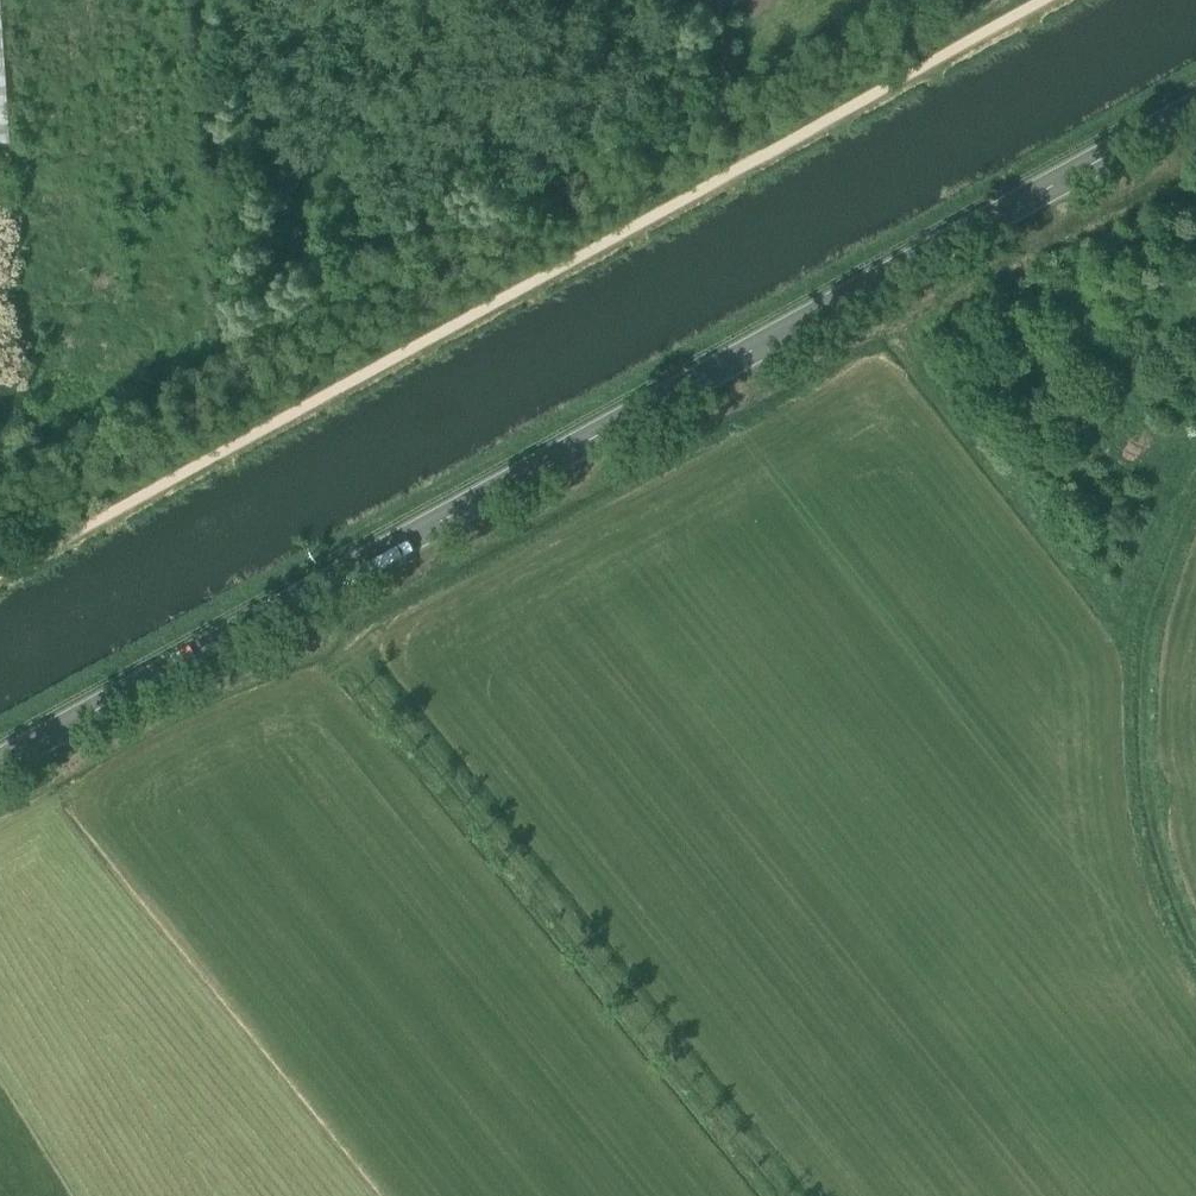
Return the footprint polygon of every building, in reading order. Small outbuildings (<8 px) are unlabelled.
[(10,143),(1,0),(0,0),(0,144),(10,143)]
